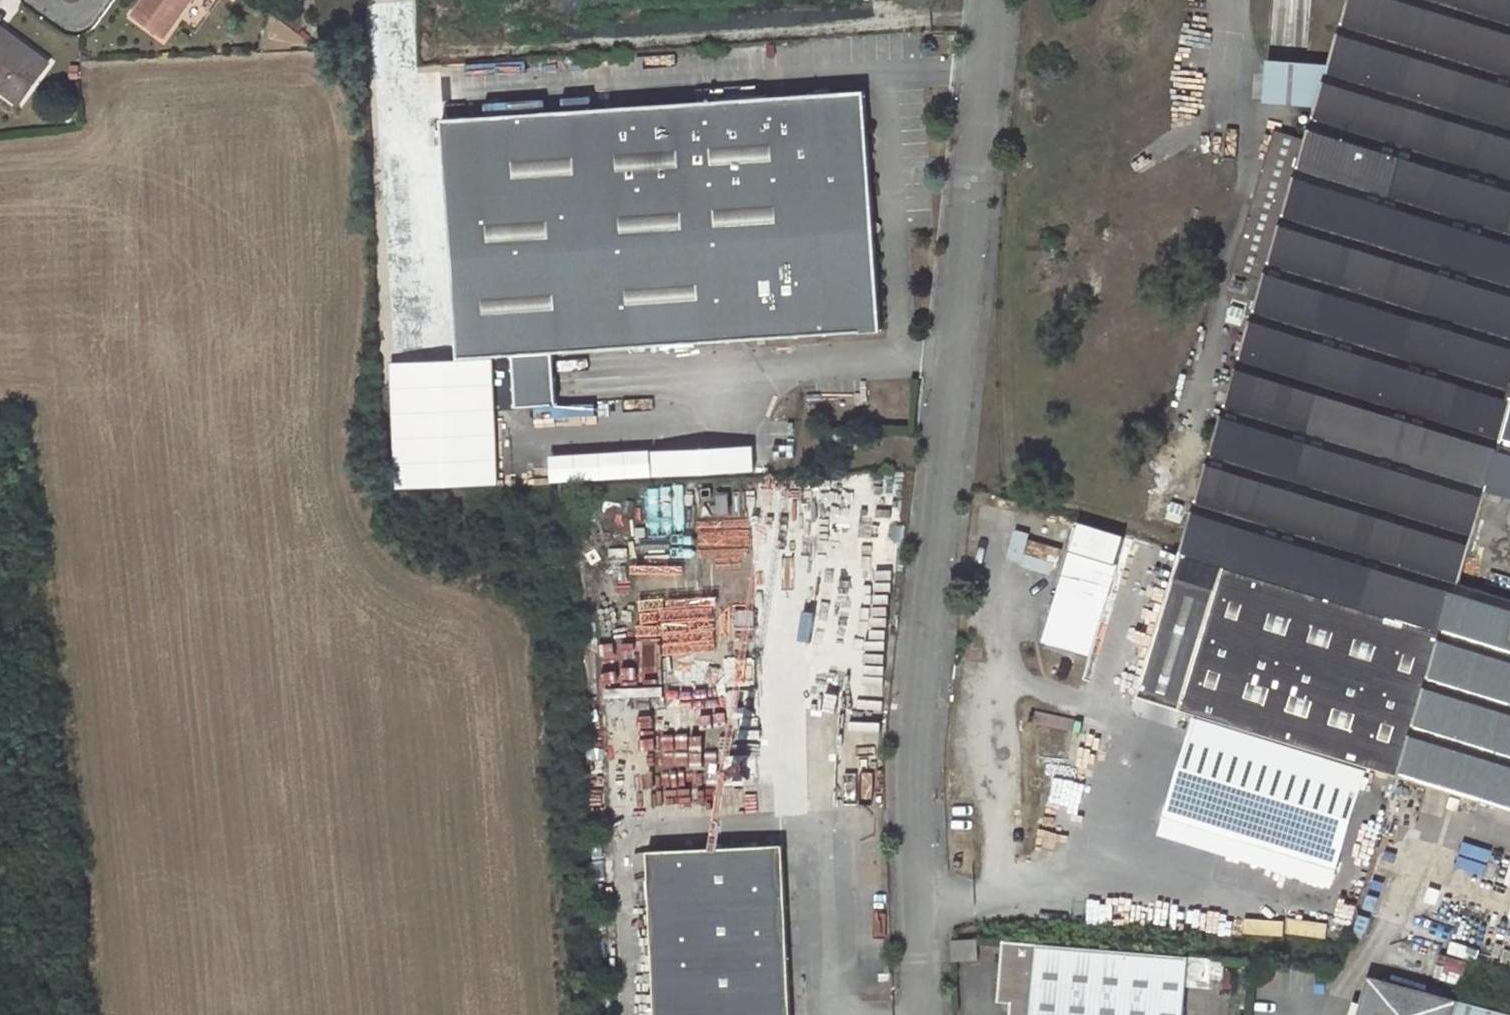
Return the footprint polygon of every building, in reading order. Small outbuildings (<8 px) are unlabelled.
[(132,16),(163,39),(191,0),(144,0),(132,16)] [(1181,551),(1312,592),(1441,632),(1398,775),(1509,809),(1509,600),(1456,583),(1485,490),(1509,497),(1509,0),(1349,0),(1327,69),(1266,64),(1264,102),(1316,105),(1305,140),(1275,130),(1232,270),(1262,279),(1179,551),(1181,551)] [(413,59),(410,5),(385,7),(386,27),(401,27),(403,60),(413,59)] [(0,30),(0,39),(12,48),(16,41),(1,29),(0,30)] [(19,103),(47,64),(16,41),(12,48),(0,39),(0,89),(19,103)] [(867,90),(428,121),(430,147),(445,146),(460,359),(515,355),(519,407),(560,404),(556,352),(883,329),(877,231),(880,230),(881,228),(881,225),(879,222),(876,221),(867,90)] [(853,435),(835,435),(835,444),(853,444),(853,435)] [(1069,548),(1040,638),(1078,651),(1107,559),(1069,548)] [(1312,592),(1181,551),(1136,695),(1267,735),(1312,592)] [(1312,592),(1267,735),(1398,775),(1441,632),(1312,592)] [(785,845),(649,850),(651,875),(639,874),(640,902),(653,902),(658,1014),(793,1014),(785,845)] [(979,960),(979,938),(952,940),(953,961),(979,960)] [(1002,940),(998,1000),(1010,1000),(1009,1014),(1184,1014),(1189,955),(1002,940)] [(1459,1000),(1367,975),(1354,1014),(1454,1014),(1459,1000)] [(1454,1014),(1509,1014),(1509,1013),(1459,1000),(1454,1014)]
